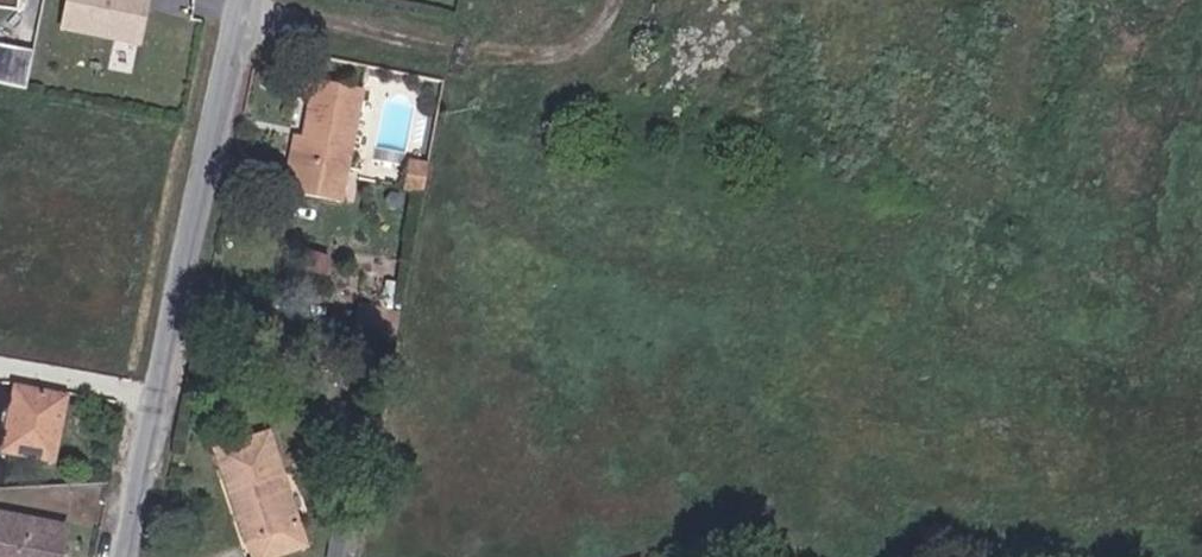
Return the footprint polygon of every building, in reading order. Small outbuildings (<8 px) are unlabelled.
[(144,47),(156,0),(66,0),(59,26),(144,47)] [(29,86),(37,49),(0,41),(0,80),(29,86)] [(330,179),(353,183),(368,92),(301,80),(299,106),(317,110),(312,145),(308,177),(290,174),(284,208),(324,215),(330,179)] [(290,174),(308,177),(312,145),(295,142),(290,174)] [(419,200),(435,203),(440,178),(423,175),(419,200)] [(324,215),(346,219),(353,183),(330,179),(324,215)] [(26,457),(79,465),(90,399),(39,388),(26,457)] [(298,540),(284,494),(289,492),(276,454),(224,470),(238,512),(247,510),(249,517),(245,518),(256,556),(308,556),(303,539),(298,540)] [(90,540),(19,524),(12,556),(86,556),(90,540)]
